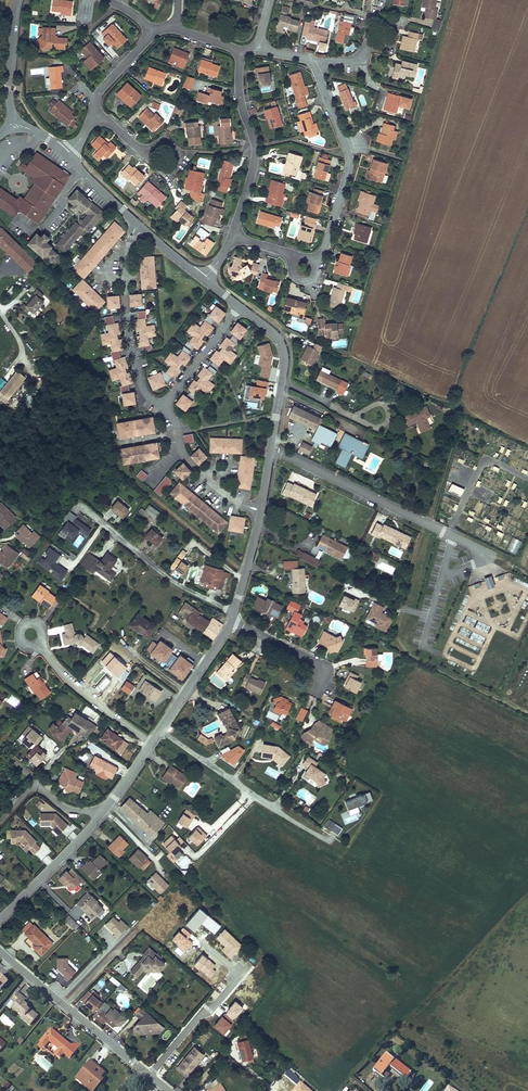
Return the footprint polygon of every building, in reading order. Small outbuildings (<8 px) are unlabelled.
[(67,11),(67,13),(72,14),(73,1),(69,1),(69,0),(53,0),(52,9),(67,11)] [(423,6),(425,6),(424,10),(423,15),(433,17),(435,18),(436,13),(437,9),(434,8),(436,0),(424,0),(423,6)] [(282,5),(277,26),(283,27),(284,24),(287,25),(286,28),(296,30),(298,20),(290,18),(290,17),(285,15),(285,11),(288,12),(289,7),(282,5)] [(433,17),(429,30),(436,31),(440,19),(435,18),(433,17)] [(304,18),(301,33),(306,34),(306,37),(310,37),(318,39),(319,40),(318,46),(325,47),(326,41),(325,40),(327,27),(313,25),(314,19),(310,18),(310,19),(304,18)] [(351,21),(340,19),(336,39),(346,41),(351,21)] [(108,43),(113,39),(118,45),(127,37),(117,26),(116,27),(111,22),(101,31),(105,35),(103,37),(108,43)] [(35,41),(42,49),(48,49),(52,45),(52,41),(55,41),(54,47),(65,47),(65,43),(67,43),(67,36),(55,35),(56,26),(44,26),(43,33),(35,41)] [(402,48),(412,51),(417,34),(408,31),(407,36),(405,35),(402,48)] [(104,56),(90,40),(81,48),(88,56),(84,59),(91,67),(104,56)] [(182,69),(184,64),(189,52),(173,46),(168,58),(176,61),(174,66),(182,69)] [(202,55),(197,69),(216,76),(219,65),(209,61),(210,58),(202,55)] [(395,61),(391,75),(397,77),(398,74),(404,75),(405,73),(413,75),(416,64),(400,60),(400,63),(395,61)] [(64,63),(49,64),(50,87),(62,86),(61,70),(64,70),(64,63)] [(269,81),(266,63),(252,65),(254,75),(258,74),(259,83),(269,81)] [(166,72),(148,65),(144,77),(152,80),(151,82),(161,85),(166,72)] [(299,69),(287,73),(294,94),(290,96),(292,101),(295,100),(298,107),(306,104),(304,100),(302,92),(308,90),(305,83),(303,83),(299,69)] [(186,76),(182,88),(191,90),(195,78),(186,76)] [(127,81),(116,92),(127,102),(130,105),(140,94),(127,81)] [(207,101),(207,99),(219,102),(222,94),(219,93),(220,89),(208,85),(207,89),(209,90),(208,93),(198,90),(196,98),(207,101)] [(340,89),(339,89),(346,107),(356,103),(354,97),(353,98),(348,86),(340,89)] [(387,91),(382,108),(394,111),(396,104),(399,94),(387,91)] [(409,97),(399,94),(396,104),(407,107),(409,97)] [(53,114),(63,103),(59,99),(57,101),(53,97),(47,103),(51,107),(49,109),(53,114)] [(153,101),(150,106),(158,110),(160,104),(153,101)] [(71,111),(63,103),(53,114),(65,126),(74,117),(69,112),(71,111)] [(174,104),(172,110),(178,113),(180,107),(174,104)] [(270,126),(281,123),(276,104),(264,108),(266,116),(268,116),(270,126)] [(146,107),(138,115),(139,116),(153,131),(163,121),(155,112),(153,114),(146,107)] [(308,109),(297,112),(299,119),(295,120),(297,130),(302,129),(303,133),(317,129),(314,120),(312,121),(309,111),(308,109)] [(195,119),(180,120),(180,124),(186,124),(186,126),(187,135),(188,135),(188,142),(195,142),(195,143),(199,142),(198,123),(195,123),(195,119)] [(377,131),(375,139),(388,143),(390,137),(392,128),(390,128),(392,124),(382,121),(379,131),(377,131)] [(228,123),(215,124),(216,142),(231,141),(231,139),(231,137),(228,138),(228,123)] [(98,134),(91,142),(97,147),(92,153),(97,158),(102,153),(106,156),(115,146),(108,140),(106,142),(102,138),(98,134)] [(299,155),(287,151),(286,153),(281,169),(294,173),(299,155)] [(27,166),(22,163),(18,167),(33,177),(31,180),(34,182),(23,198),(20,196),(18,200),(0,188),(0,207),(16,217),(20,211),(39,224),(71,175),(36,152),(27,166)] [(328,158),(317,155),(312,175),(324,178),(326,172),(325,171),(327,162),(328,158)] [(378,179),(384,160),(370,156),(367,166),(372,167),(369,177),(378,179)] [(223,158),(215,188),(225,191),(227,185),(229,185),(231,178),(229,177),(232,163),(233,161),(223,158)] [(127,162),(119,171),(134,184),(142,174),(138,170),(136,168),(135,169),(127,162)] [(202,172),(189,168),(186,177),(185,177),(183,182),(184,183),(183,187),(190,189),(190,191),(189,193),(198,195),(201,182),(199,182),(202,172)] [(284,182),(270,178),(267,188),(269,189),(267,195),(265,194),(264,197),(263,199),(281,205),(282,200),(278,198),(284,182)] [(141,202),(145,198),(155,207),(164,196),(150,183),(148,185),(146,184),(145,182),(138,190),(141,193),(136,199),(141,202)] [(313,191),(307,189),(304,201),(307,202),(305,208),(317,211),(321,196),(322,193),(320,193),(321,190),(314,188),(313,191)] [(64,253),(85,230),(88,233),(104,215),(78,190),(69,200),(74,205),(76,206),(77,206),(78,208),(80,210),(79,210),(83,214),(85,212),(86,211),(89,214),(88,216),(82,222),(83,223),(80,226),(78,224),(76,223),(69,231),(70,231),(63,238),(63,237),(56,245),(64,253)] [(354,209),(369,214),(375,194),(362,190),(358,204),(356,204),(354,209)] [(221,201),(209,198),(204,218),(205,218),(204,222),(211,224),(213,216),(217,217),(217,216),(217,215),(219,208),(221,201)] [(174,219),(176,217),(186,225),(193,217),(183,208),(185,206),(180,201),(179,202),(178,204),(179,205),(170,216),(174,219)] [(80,210),(78,208),(77,206),(76,206),(74,205),(70,210),(75,215),(79,210),(80,210)] [(280,216),(258,210),(255,220),(272,226),(273,222),(275,223),(278,223),(280,216)] [(314,221),(304,219),(302,224),(299,223),(296,236),(307,238),(310,226),(312,227),(313,225),(314,221)] [(351,237),(364,241),(369,226),(353,221),(352,226),(354,226),(351,237)] [(125,231),(114,222),(73,270),(84,279),(125,231)] [(0,227),(0,246),(16,262),(20,258),(26,264),(31,258),(0,227)] [(195,240),(192,244),(204,253),(212,241),(204,236),(202,239),(199,236),(203,230),(199,227),(191,238),(195,240)] [(63,238),(70,231),(69,231),(68,229),(61,236),(63,237),(63,238)] [(51,238),(46,233),(42,238),(41,238),(43,240),(45,242),(47,243),(51,238)] [(60,257),(50,248),(51,246),(47,243),(45,242),(43,240),(41,238),(42,238),(38,234),(29,244),(42,256),(41,257),(48,263),(51,260),(54,263),(60,257)] [(335,258),(331,269),(342,273),(346,262),(348,263),(351,255),(340,251),(337,259),(335,258)] [(227,265),(226,267),(231,277),(234,278),(249,270),(245,262),(241,264),(239,264),(236,260),(238,259),(240,256),(232,254),(230,264),(227,265)] [(152,257),(138,258),(142,289),(156,287),(152,257)] [(266,272),(261,271),(256,286),(270,291),(270,288),(275,289),(278,279),(271,277),(271,276),(265,274),(266,272)] [(4,280),(0,284),(0,289),(9,298),(15,291),(4,280)] [(82,280),(73,290),(95,311),(105,302),(82,280)] [(335,285),(332,284),(326,303),(337,306),(342,289),(346,290),(350,291),(352,285),(336,280),(335,285)] [(34,314),(44,303),(40,299),(44,296),(38,290),(34,294),(36,296),(26,306),(24,305),(21,308),(27,313),(30,310),(34,314)] [(140,294),(129,296),(130,306),(141,304),(140,294)] [(118,295),(107,296),(108,307),(119,307),(118,295)] [(294,299),(284,297),(281,309),(296,314),(295,317),(301,319),(304,308),(302,307),(304,302),(294,299)] [(225,313),(216,306),(209,315),(207,314),(203,320),(204,321),(200,328),(194,323),(188,331),(193,335),(188,342),(187,341),(184,344),(192,350),(194,348),(197,350),(204,340),(202,338),(205,334),(207,336),(214,327),(211,325),(215,320),(218,322),(225,313)] [(139,337),(137,337),(139,348),(144,347),(144,351),(154,349),(153,344),(150,344),(148,337),(156,335),(154,325),(146,326),(144,319),(147,319),(145,310),(137,312),(139,320),(132,322),(134,331),(137,330),(139,337)] [(114,316),(104,318),(105,326),(109,325),(110,334),(102,335),(103,344),(112,343),(113,351),(110,351),(112,360),(115,360),(117,369),(111,371),(112,379),(120,378),(122,387),(120,387),(121,394),(123,394),(125,405),(135,403),(134,392),(130,393),(129,384),(132,383),(130,373),(126,374),(125,368),(127,367),(125,357),(120,357),(119,350),(122,349),(121,340),(118,340),(117,335),(120,334),(118,323),(115,324),(114,316)] [(314,317),(317,332),(322,331),(323,335),(330,334),(337,333),(336,330),(335,321),(334,319),(324,321),(323,316),(314,317)] [(212,361),(210,363),(219,370),(221,367),(219,366),(225,358),(230,362),(236,354),(231,350),(236,344),(237,345),(242,339),(241,338),(247,330),(238,323),(231,332),(233,334),(229,339),(227,338),(221,346),(222,347),(219,352),(217,350),(210,360),(212,361)] [(272,356),(269,343),(258,346),(260,356),(259,365),(263,366),(261,372),(270,374),(271,367),(270,367),(271,359),(270,359),(271,356),(272,356)] [(313,365),(320,351),(308,345),(304,352),(305,353),(302,359),(313,365)] [(161,373),(149,377),(153,390),(165,385),(164,382),(167,383),(172,377),(175,380),(181,371),(178,369),(182,364),(185,366),(191,357),(189,356),(191,352),(183,347),(181,350),(182,350),(177,357),(171,353),(165,361),(170,366),(166,371),(165,371),(162,375),(161,373)] [(316,378),(337,388),(335,391),(343,394),(349,382),(329,372),(331,368),(323,364),(316,378)] [(217,372),(209,366),(206,369),(205,367),(197,376),(199,377),(195,382),(194,381),(188,389),(190,391),(186,396),(184,394),(177,403),(186,410),(192,402),(194,403),(199,396),(197,395),(201,390),(207,394),(214,385),(208,380),(213,374),(214,375),(217,372)] [(0,393),(0,401),(5,405),(26,380),(17,373),(0,393)] [(263,398),(265,390),(266,390),(268,382),(258,380),(257,386),(247,384),(244,397),(249,398),(250,395),(263,398)] [(320,418),(293,405),(288,416),(314,429),(320,418)] [(429,407),(406,416),(410,427),(419,424),(423,434),(434,430),(430,419),(433,418),(429,407)] [(152,417),(115,423),(117,438),(155,432),(152,417)] [(323,426),(319,426),(318,429),(318,431),(320,432),(318,436),(315,437),(315,441),(319,443),(321,441),(330,445),(335,435),(335,431),(324,429),(323,426)] [(363,441),(345,433),(338,447),(343,450),(337,462),(346,467),(354,451),(364,455),(369,445),(367,445),(368,442),(364,440),(363,441)] [(193,434),(184,435),(186,443),(194,442),(193,434)] [(243,441),(212,437),(210,452),(242,455),(243,441)] [(156,442),(119,449),(122,463),(158,457),(156,442)] [(308,455),(312,447),(302,442),(298,450),(308,455)] [(199,449),(192,456),(199,464),(207,457),(199,449)] [(256,459),(242,457),(238,488),(253,489),(256,459)] [(191,471),(183,464),(176,471),(184,478),(191,471)] [(142,470),(137,476),(144,481),(149,475),(142,470)] [(166,476),(154,491),(162,497),(173,482),(166,476)] [(181,482),(171,494),(219,534),(228,522),(181,482)] [(288,482),(282,493),(288,496),(289,495),(312,506),(317,495),(294,483),(294,485),(288,482)] [(463,496),(466,490),(454,484),(451,490),(463,496)] [(118,499),(113,506),(124,515),(130,508),(118,499)] [(0,519),(2,520),(0,522),(0,524),(5,529),(16,518),(0,503),(0,519)] [(150,504),(145,510),(156,519),(161,513),(150,504)] [(64,530),(74,537),(80,529),(87,535),(91,529),(80,521),(79,522),(77,520),(78,519),(77,518),(78,516),(71,511),(59,526),(64,530)] [(246,517),(231,516),(230,525),(231,525),(230,530),(245,532),(246,517)] [(383,527),(377,524),(372,535),(379,538),(379,536),(404,548),(410,538),(384,525),(383,527)] [(23,526),(15,534),(19,537),(17,539),(22,544),(23,543),(30,549),(40,538),(33,532),(32,534),(23,526)] [(64,530),(59,526),(56,530),(61,534),(64,530)] [(163,535),(153,527),(146,536),(157,544),(163,535)] [(333,541),(323,536),(317,548),(341,560),(342,559),(346,561),(350,559),(351,557),(350,554),(349,554),(349,552),(349,549),(336,543),(337,540),(334,539),(333,541)] [(515,554),(522,542),(513,537),(506,550),(515,554)] [(6,568),(12,560),(14,561),(19,555),(8,547),(3,553),(2,552),(0,555),(0,564),(6,568)] [(57,563),(63,556),(50,547),(46,552),(49,555),(46,560),(42,557),(39,562),(43,565),(45,562),(51,567),(55,570),(52,574),(61,580),(68,571),(57,563)] [(26,559),(30,553),(24,549),(20,555),(26,559)] [(88,568),(96,556),(92,553),(84,565),(88,568)] [(301,553),(298,560),(317,569),(320,562),(301,553)] [(381,556),(376,554),(373,560),(378,563),(381,556)] [(96,574),(100,570),(114,580),(118,573),(113,569),(119,561),(111,555),(105,563),(96,556),(88,568),(96,574)] [(177,558),(172,566),(183,574),(189,566),(177,558)] [(295,564),(282,565),(282,573),(290,573),(291,595),(304,595),(303,581),(306,581),(306,577),(302,577),(302,569),(295,570),(295,564)] [(224,572),(205,566),(200,581),(204,583),(203,587),(216,592),(217,589),(223,591),(227,578),(230,579),(231,575),(223,573),(224,572)] [(490,577),(484,579),(485,580),(488,588),(494,586),(491,578),(490,577)] [(49,591),(40,584),(32,595),(50,609),(57,599),(48,592),(49,591)] [(354,612),(359,601),(354,599),(353,600),(349,598),(349,597),(345,595),(340,606),(354,612)] [(265,602),(256,598),(251,609),(261,613),(262,613),(261,615),(272,617),(275,618),(280,608),(272,604),(273,603),(266,600),(265,602)] [(300,605),(289,600),(284,610),(292,613),(285,627),(287,628),(301,636),(306,625),(303,623),(304,621),(299,618),(301,614),(296,612),(300,605)] [(186,602),(177,615),(182,618),(187,612),(191,615),(186,622),(213,641),(218,632),(222,625),(212,618),(209,622),(203,618),(205,614),(186,602)] [(386,631),(392,618),(380,612),(383,607),(374,603),(367,619),(377,623),(376,626),(386,631)] [(223,614),(217,610),(214,616),(220,619),(223,614)] [(155,625),(137,612),(129,623),(146,636),(155,625)] [(519,614),(511,628),(517,631),(525,617),(519,614)] [(464,622),(473,627),(476,620),(467,616),(464,622)] [(487,634),(490,627),(479,621),(475,627),(487,634)] [(65,645),(73,643),(76,645),(79,646),(83,645),(94,653),(100,644),(85,634),(83,636),(81,635),(78,634),(75,634),(73,624),(64,626),(66,634),(63,635),(65,645)] [(462,627),(458,633),(468,638),(471,631),(462,627)] [(323,630),(318,640),(321,642),(326,645),(329,652),(336,649),(338,651),(343,641),(341,639),(339,634),(335,636),(323,630)] [(470,639),(482,644),(485,637),(472,632),(470,639)] [(194,662),(188,657),(186,660),(180,656),(178,659),(170,653),(172,650),(160,641),(151,654),(177,673),(176,674),(182,679),(189,670),(188,670),(194,662)] [(376,647),(363,648),(363,654),(364,654),(364,660),(365,665),(377,664),(376,658),(381,658),(381,651),(376,651),(376,647)] [(241,660),(232,653),(216,673),(226,682),(234,673),(232,671),(241,660)] [(46,682),(37,669),(25,678),(36,693),(38,691),(42,698),(50,691),(45,684),(46,682)] [(358,675),(350,671),(345,680),(346,681),(347,681),(345,686),(356,692),(361,681),(356,679),(358,675)] [(245,687),(260,695),(266,683),(258,679),(257,681),(253,679),(250,678),(251,676),(245,673),(242,680),(247,683),(245,687)] [(161,691),(146,680),(139,689),(155,700),(161,691)] [(134,686),(128,681),(122,688),(128,693),(134,686)] [(282,714),(283,712),(287,713),(292,704),(288,702),(289,701),(286,699),(280,696),(272,700),(275,706),(274,706),(277,712),(282,714)] [(351,708),(334,700),(334,701),(329,711),(345,719),(351,708)] [(224,703),(212,709),(215,716),(217,715),(220,721),(222,720),(223,725),(221,730),(216,732),(215,730),(209,733),(213,742),(229,734),(234,722),(224,703)] [(300,707),(296,719),(303,722),(307,710),(300,707)] [(267,716),(276,720),(278,715),(269,712),(267,716)] [(52,722),(48,728),(62,741),(71,728),(75,731),(75,734),(80,738),(81,744),(83,742),(94,728),(73,713),(70,717),(66,714),(61,720),(60,719),(56,725),(52,722)] [(320,728),(330,735),(333,729),(319,720),(313,722),(315,723),(320,727),(320,728)] [(315,723),(313,722),(310,727),(302,732),(300,734),(302,738),(305,740),(310,738),(311,738),(321,744),(326,742),(330,735),(320,728),(320,727),(315,723)] [(11,727),(0,741),(0,748),(15,729),(11,727)] [(29,727),(16,740),(21,745),(23,742),(29,748),(33,743),(36,745),(42,738),(29,727)] [(124,741),(108,730),(101,740),(117,751),(124,741)] [(202,736),(195,731),(192,736),(201,741),(207,739),(205,735),(202,736)] [(91,741),(87,746),(93,751),(97,746),(91,741)] [(278,746),(262,743),(260,755),(272,757),(281,765),(289,755),(278,746)] [(223,754),(222,756),(234,765),(245,750),(238,746),(230,750),(229,748),(222,750),(223,754)] [(46,756),(36,747),(27,756),(37,766),(46,756)] [(317,760),(307,754),(302,761),(308,765),(304,771),(315,777),(318,784),(326,779),(323,774),(326,770),(315,764),(317,760)] [(118,767),(95,756),(90,766),(99,770),(97,773),(107,778),(108,775),(113,777),(118,767)] [(166,765),(158,778),(168,784),(169,783),(176,788),(184,776),(166,765)] [(268,766),(265,773),(271,775),(274,769),(268,766)] [(78,773),(66,768),(60,783),(68,787),(69,792),(75,789),(80,792),(84,781),(76,778),(78,773)] [(355,794),(344,799),(348,808),(357,804),(359,803),(359,802),(363,800),(363,801),(372,797),(369,789),(360,792),(355,793),(355,794)] [(128,798),(119,808),(150,836),(163,821),(150,809),(145,814),(140,809),(142,807),(136,802),(134,804),(128,798)] [(39,800),(35,805),(40,809),(44,805),(39,800)] [(357,804),(348,808),(350,813),(359,809),(357,804)] [(187,829),(195,816),(186,809),(177,822),(187,829)] [(348,811),(341,814),(344,823),(360,817),(358,812),(350,816),(348,811)] [(67,826),(58,817),(56,818),(55,817),(55,814),(40,814),(40,826),(50,826),(54,829),(55,828),(61,833),(67,826)] [(335,822),(328,817),(323,824),(331,829),(335,822)] [(342,827),(335,822),(331,829),(338,833),(342,827)] [(198,827),(188,837),(197,846),(207,836),(198,827)] [(61,833),(55,828),(54,829),(52,831),(58,836),(61,833)] [(35,843),(28,837),(30,836),(25,831),(10,831),(10,844),(16,844),(16,843),(20,843),(25,846),(29,849),(28,850),(34,855),(40,849),(35,843)] [(107,847),(116,856),(118,854),(120,856),(124,852),(122,850),(129,844),(120,834),(107,847)] [(171,835),(162,844),(177,859),(182,853),(178,849),(181,846),(183,848),(187,844),(179,836),(176,840),(171,835)] [(137,848),(128,857),(142,871),(151,862),(137,848)] [(80,861),(77,864),(89,877),(98,867),(96,866),(103,858),(96,851),(88,859),(86,857),(81,862),(80,861)] [(85,882),(78,874),(74,878),(66,871),(59,878),(66,885),(68,884),(73,890),(81,882),(83,884),(85,882)] [(168,885),(155,872),(147,880),(160,893),(168,885)] [(102,908),(97,903),(98,902),(87,892),(76,903),(80,907),(82,905),(87,910),(86,912),(92,918),(102,908)] [(113,917),(106,925),(115,934),(114,936),(115,937),(117,939),(128,927),(120,919),(118,921),(113,917)] [(33,923),(25,932),(36,943),(33,945),(34,946),(42,954),(52,943),(33,923)] [(162,961),(157,957),(159,956),(151,949),(145,957),(146,958),(148,960),(144,964),(142,962),(133,973),(137,977),(135,979),(137,981),(146,970),(149,967),(154,971),(156,973),(160,973),(167,965),(162,961)] [(75,972),(68,965),(67,957),(57,958),(58,969),(59,969),(61,971),(61,972),(65,976),(64,977),(68,980),(75,972)] [(8,981),(1,974),(0,975),(0,989),(8,981)] [(111,976),(109,979),(124,992),(126,988),(111,976)] [(88,991),(81,998),(85,1002),(84,1003),(94,1012),(93,1014),(99,1019),(104,1023),(106,1020),(113,1026),(117,1022),(120,1025),(126,1018),(116,1009),(118,1008),(114,1004),(111,1004),(108,1003),(107,1004),(103,1002),(102,1003),(88,991)] [(31,1024),(38,1015),(31,1009),(30,1009),(28,1008),(27,1004),(26,1003),(23,1001),(26,998),(18,992),(12,999),(16,1003),(12,1008),(23,1017),(23,1018),(31,1024)] [(141,1006),(136,1013),(141,1017),(134,1026),(135,1033),(152,1032),(160,1031),(165,1025),(141,1006)] [(72,1044),(71,1044),(52,1027),(39,1042),(44,1046),(51,1038),(61,1047),(57,1052),(61,1056),(64,1052),(68,1054),(76,1053),(77,1051),(76,1044),(72,1044)] [(256,1056),(249,1033),(241,1036),(242,1040),(239,1041),(244,1059),(246,1059),(255,1056),(256,1056)] [(193,1046),(178,1065),(188,1074),(189,1074),(192,1070),(190,1068),(194,1064),(196,1065),(204,1055),(193,1046)] [(393,1057),(389,1054),(374,1071),(387,1082),(390,1078),(386,1074),(392,1068),(409,1083),(411,1081),(410,1080),(415,1074),(413,1073),(414,1072),(412,1070),(411,1072),(398,1061),(401,1058),(395,1054),(393,1057)] [(91,1058),(77,1076),(88,1085),(92,1081),(95,1083),(98,1079),(100,1081),(104,1077),(102,1075),(106,1070),(103,1068),(102,1067),(98,1072),(94,1068),(97,1063),(91,1058)] [(102,1067),(97,1063),(94,1068),(98,1072),(102,1067)] [(188,1074),(178,1065),(175,1069),(180,1073),(185,1077),(188,1074)] [(290,1071),(286,1075),(298,1085),(302,1081),(290,1071)] [(94,1089),(100,1081),(98,1079),(95,1083),(92,1081),(88,1085),(94,1089)] [(8,1090),(12,1085),(7,1081),(3,1086),(8,1090)]
